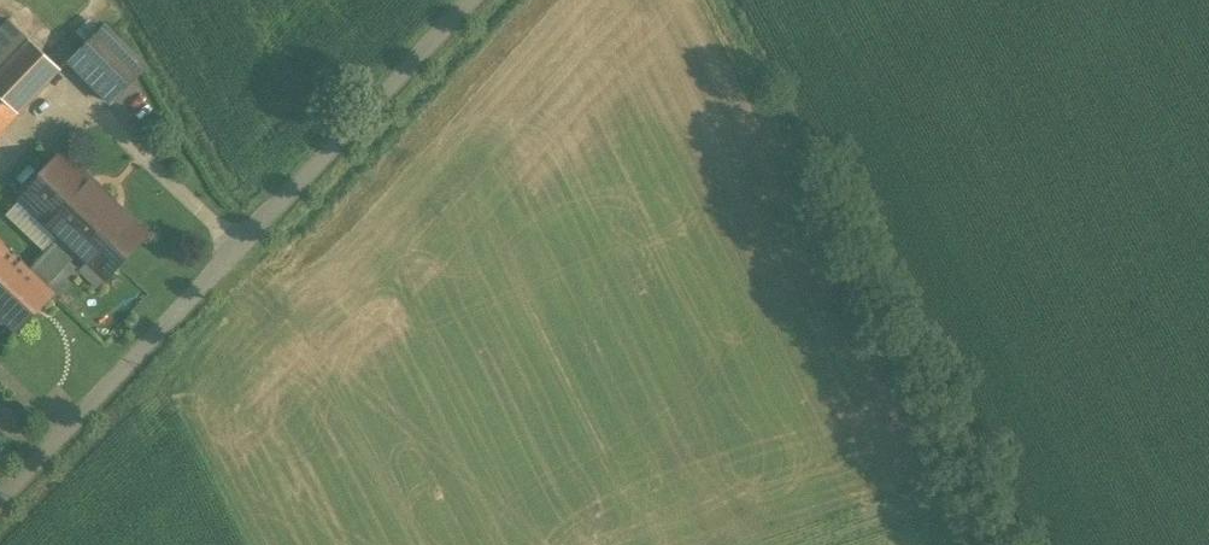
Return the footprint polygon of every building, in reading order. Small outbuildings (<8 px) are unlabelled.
[(9,19),(0,28),(0,130),(60,68),(9,19)] [(146,69),(103,25),(69,59),(112,103),(146,69)] [(147,234),(63,154),(21,198),(62,237),(78,253),(89,262),(80,270),(82,272),(97,286),(147,234)] [(78,253),(62,237),(28,272),(45,288),(71,261),(78,253)] [(0,246),(0,311),(17,327),(48,294),(50,292),(45,288),(28,272),(0,246)] [(80,270),(71,261),(45,288),(50,292),(48,294),(55,302),(82,272),(80,270)]
